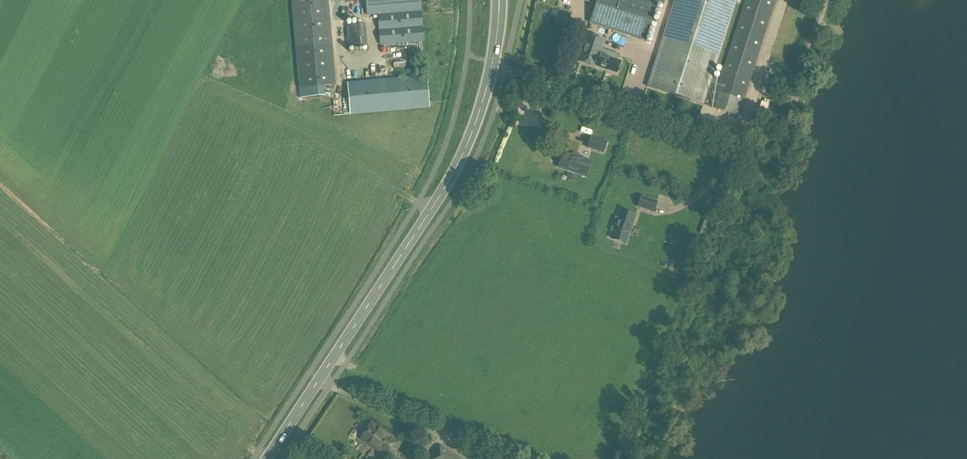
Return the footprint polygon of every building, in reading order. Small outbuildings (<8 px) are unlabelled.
[(335,85),(328,0),(292,0),(299,88),(335,85)] [(421,0),(366,0),(367,16),(378,15),(422,11),(421,0)] [(665,0),(577,0),(595,6),(590,23),(645,41),(656,3),(663,5),(665,0)] [(647,88),(738,117),(776,0),(745,0),(718,86),(710,84),(737,0),(675,0),(647,88)] [(380,44),(424,41),(422,11),(378,15),(380,44)] [(363,25),(345,26),(346,48),(364,47),(363,25)] [(618,61),(620,56),(603,50),(606,41),(587,34),(583,46),(578,44),(574,56),(579,58),(578,61),(597,67),(617,74),(621,62),(618,61)] [(429,106),(426,75),(347,82),(350,114),(429,106)] [(603,153),(607,142),(591,137),(588,148),(603,153)] [(590,162),(582,159),(582,157),(574,154),(573,156),(564,153),(563,158),(561,157),(559,162),(561,163),(559,168),(585,177),(590,162)] [(653,212),(657,202),(642,197),(638,207),(653,212)] [(626,243),(635,217),(620,212),(618,218),(616,218),(612,230),(613,231),(611,238),(626,243)] [(373,424),(362,439),(391,458),(402,443),(373,424)] [(433,458),(460,458),(441,447),(433,458)]
